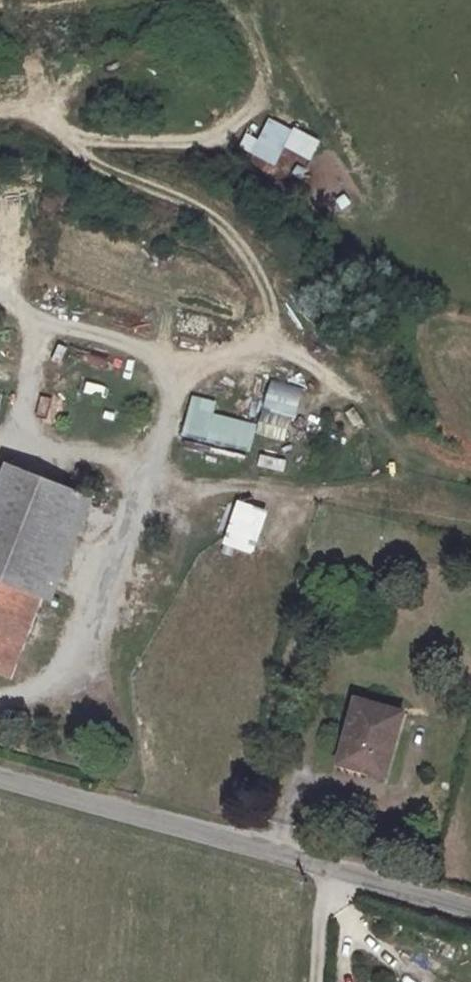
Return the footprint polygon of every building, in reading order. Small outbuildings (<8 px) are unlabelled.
[(282,152),(309,164),(319,143),(266,120),(250,156),(275,167),(282,152)] [(270,381),(262,412),(294,420),(302,389),(270,381)] [(245,468),(254,424),(213,416),(216,402),(190,397),(178,454),(245,468)] [(283,473),(285,460),(259,456),(257,468),(283,473)] [(68,521),(74,495),(0,472),(0,495),(68,521)] [(68,521),(0,495),(0,579),(45,593),(68,521)] [(223,548),(256,554),(265,509),(231,503),(223,548)] [(45,593),(0,579),(0,673),(19,678),(45,593)] [(359,701),(344,763),(390,774),(406,713),(359,701)]
